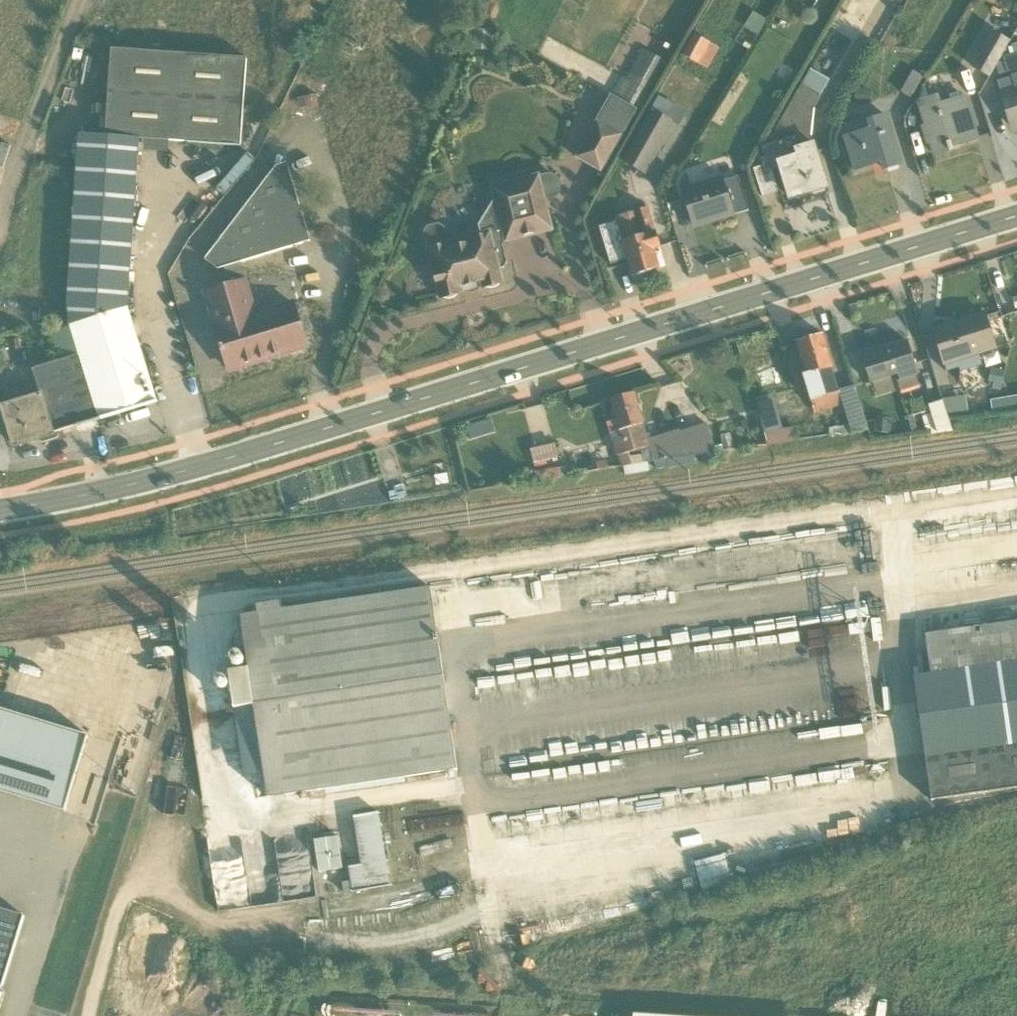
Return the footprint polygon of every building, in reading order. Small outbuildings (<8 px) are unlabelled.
[(767,21),(752,12),(734,42),(749,51),(767,21)] [(1009,41),(992,32),(972,68),(989,78),(1009,41)] [(719,50),(696,35),(682,57),(706,71),(719,50)] [(248,54),(111,44),(104,135),(241,144),(248,54)] [(1016,70),(1016,48),(1006,52),(1007,57),(1002,58),(1007,73),(1016,70)] [(601,174),(663,62),(642,51),(616,100),(610,96),(574,159),(601,174)] [(810,70),(775,131),(779,143),(762,149),(767,164),(753,168),(762,198),(778,193),(771,170),(779,168),(789,200),(826,189),(810,139),(813,110),(827,81),(810,70)] [(911,99),(923,78),(912,71),(900,92),(911,99)] [(1012,130),(1016,129),(1016,74),(996,81),(1012,130)] [(872,90),(856,89),(855,104),(871,105),(872,90)] [(916,102),(934,156),(952,150),(951,147),(977,138),(963,95),(941,103),(939,95),(916,102)] [(687,114),(659,98),(622,162),(645,175),(674,127),(678,129),(687,114)] [(883,172),(902,166),(885,115),(867,121),(870,130),(841,138),(852,173),(881,164),(883,172)] [(104,418),(157,400),(127,312),(140,140),(79,136),(70,325),(48,331),(58,362),(32,369),(36,384),(0,395),(0,399),(13,444),(104,418)] [(257,312),(243,263),(310,241),(284,164),(276,168),(206,260),(220,270),(224,269),(229,285),(205,292),(228,370),(306,347),(293,301),(257,312)] [(489,188),(492,202),(477,225),(479,233),(447,241),(444,228),(438,224),(427,227),(423,234),(431,271),(429,277),(432,285),(437,288),(439,299),(510,283),(500,245),(510,242),(510,243),(554,232),(546,202),(553,200),(558,196),(559,192),(561,187),(560,181),(557,177),(552,174),(546,174),(540,176),(539,174),(489,188)] [(682,189),(693,227),(747,211),(737,178),(723,182),(722,177),(682,189)] [(641,238),(623,243),(633,277),(659,270),(654,250),(659,249),(648,208),(634,212),(641,238)] [(984,314),(931,331),(944,373),(958,368),(959,373),(981,366),(979,357),(996,352),(984,314)] [(822,335),(797,343),(806,375),(802,376),(814,415),(842,406),(846,419),(792,429),(794,440),(868,431),(855,388),(839,392),(822,335)] [(881,346),(860,353),(874,398),(894,391),(890,379),(898,376),(900,381),(919,375),(908,342),(883,350),(881,346)] [(644,464),(667,458),(669,469),(689,467),(688,457),(716,451),(707,423),(673,434),(672,432),(649,440),(632,393),(611,400),(617,420),(606,424),(618,457),(640,451),(644,464)] [(967,395),(930,400),(932,413),(926,414),(928,434),(954,430),(952,412),(969,410),(967,395)] [(553,447),(529,453),(531,465),(556,459),(553,447)] [(457,777),(432,592),(248,617),(274,802),(457,777)] [(924,634),(930,673),(914,676),(925,759),(931,800),(1016,789),(1016,621),(924,634)] [(61,810),(83,737),(0,711),(0,791),(61,810)] [(406,805),(355,813),(363,862),(351,864),(354,888),(417,878),(406,805)] [(316,836),(320,870),(344,867),(341,833),(316,836)] [(0,909),(0,1009),(6,991),(2,990),(26,917),(0,909)]
